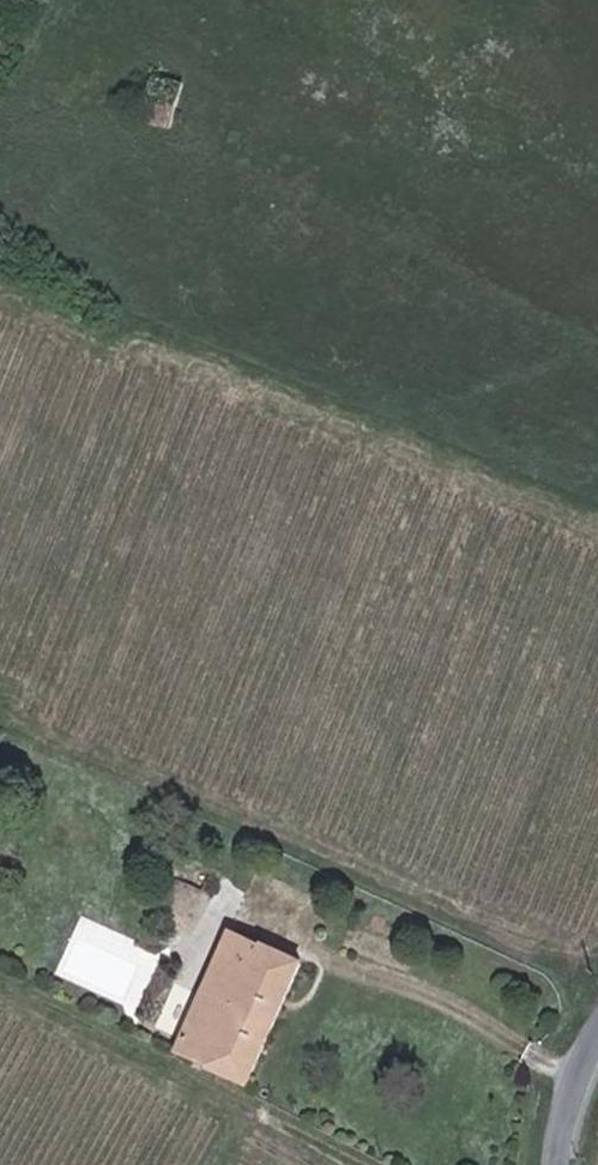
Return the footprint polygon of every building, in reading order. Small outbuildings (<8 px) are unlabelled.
[(165,122),(178,84),(141,68),(126,106),(165,122)] [(297,972),(225,937),(168,1054),(240,1089),(297,972)]
